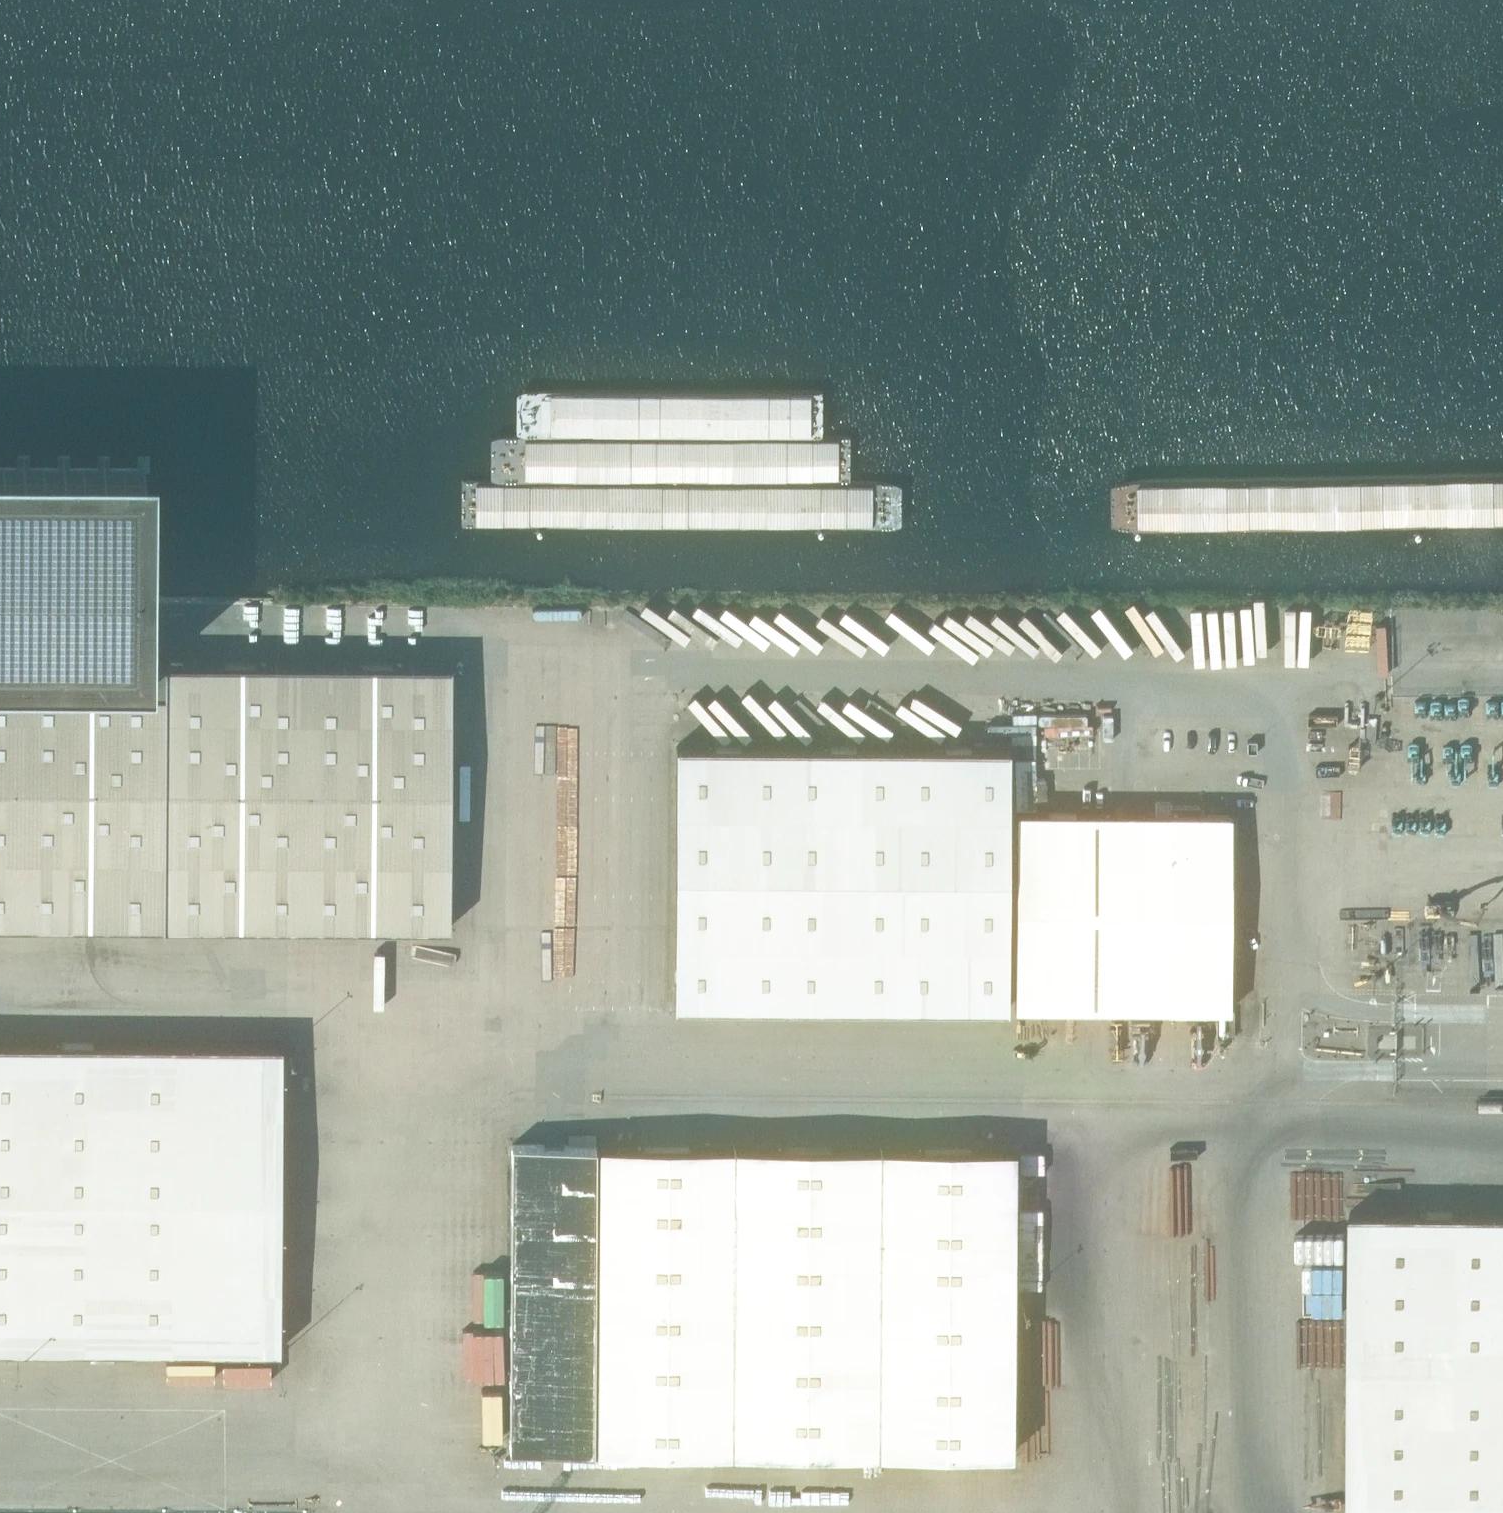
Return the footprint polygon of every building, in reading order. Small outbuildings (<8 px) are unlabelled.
[(159,644),(159,615),(160,410),(0,409),(0,643),(159,644)] [(451,646),(374,645),(236,644),(159,644),(91,643),(0,643),(0,924),(89,925),(240,925),(373,926),(450,927),(451,646)] [(1007,1008),(1009,747),(956,747),(844,746),(729,745),(676,745),(674,1005),(724,1006),(842,1006),(954,1007),(1007,1008)] [(1229,1009),(1230,813),(1200,813),(1200,805),(1171,805),(1171,813),(1096,812),(1016,812),(1015,1007),(1096,1008),(1140,1008),(1229,1009)] [(1395,1032),(1380,1031),(1380,1048),(1395,1048),(1415,1048),(1416,1032),(1395,1032)] [(282,1043),(78,1042),(0,1041),(0,1347),(75,1347),(280,1348),(280,1284),(282,1096),(282,1043)] [(457,1156),(506,1157),(507,1127),(458,1126),(457,1156)] [(594,1142),(594,1133),(568,1133),(568,1142),(594,1142)] [(1012,1452),(1014,1147),(949,1147),(883,1146),(883,1150),(876,1150),(876,1146),(806,1146),(737,1145),(737,1149),(730,1149),(730,1145),(665,1145),(599,1144),(599,1146),(595,1146),(595,1144),(548,1144),(511,1143),(509,1449),(547,1449),(593,1449),(593,1448),(597,1448),(597,1449),(662,1450),(728,1450),(728,1447),(735,1447),(735,1450),(805,1451),(874,1451),(874,1448),(881,1448),(881,1451),(947,1452),(1012,1452)] [(1037,1203),(1037,1183),(1024,1183),(1023,1203),(1037,1203)] [(1405,1211),(1350,1210),(1348,1512),(1502,1512),(1502,1211),(1405,1211)] [(505,1312),(504,1266),(473,1267),(474,1313),(505,1312)] [(454,1370),(506,1370),(506,1322),(453,1322),(454,1370)] [(474,1385),(472,1432),(501,1434),(503,1386),(474,1385)]
